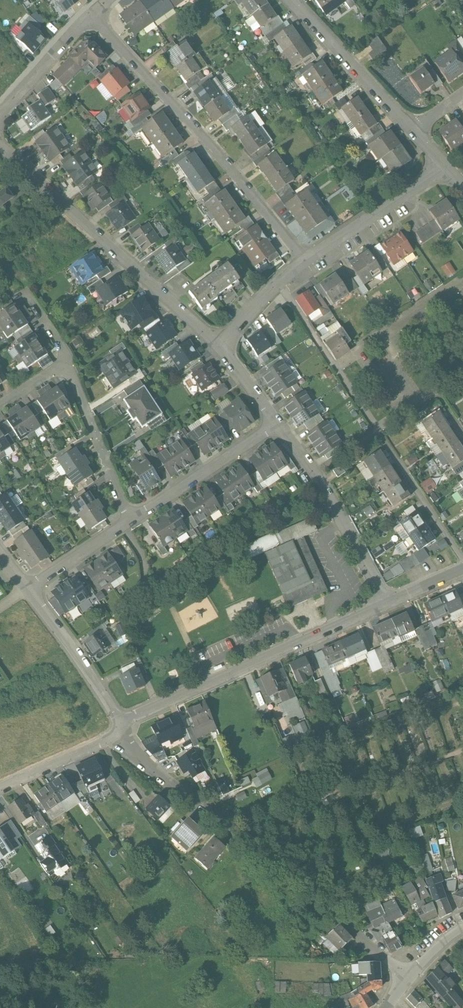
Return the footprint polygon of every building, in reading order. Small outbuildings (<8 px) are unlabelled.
[(65,11),(71,7),(73,6),(71,2),(74,0),(58,0),(65,11)] [(86,0),(74,0),(71,2),(73,6),(71,7),(76,14),(88,2),(86,0)] [(141,1),(140,2),(153,20),(154,21),(164,14),(162,12),(171,6),(172,8),(173,7),(172,6),(168,0),(142,0),(141,1)] [(243,3),(252,16),(253,15),(267,5),(263,0),(247,0),(243,3)] [(325,14),(345,1),(344,0),(315,0),(325,14)] [(345,1),(350,8),(355,5),(352,0),(344,0),(345,1)] [(153,20),(140,2),(125,12),(128,15),(123,19),(134,35),(143,29),(142,27),(153,20)] [(267,5),(253,15),(262,28),(268,23),(276,18),(276,17),(267,5)] [(28,23),(37,31),(42,26),(30,16),(20,27),(23,29),(28,23)] [(268,23),(273,30),(283,23),(278,16),(276,17),(276,18),(268,23)] [(23,29),(15,38),(33,54),(46,39),(37,31),(28,23),(23,29)] [(275,38),(288,29),(283,23),(273,30),(266,35),(270,42),(275,38)] [(288,29),(275,38),(284,52),(301,40),(291,27),(288,29)] [(369,44),(374,51),(383,45),(378,38),(369,44)] [(284,52),(283,53),(283,54),(285,53),(294,65),(292,66),(293,68),(303,60),(311,55),(311,54),(301,40),(284,52)] [(167,54),(177,47),(173,41),(162,50),(166,56),(168,55),(167,54)] [(457,62),(458,61),(462,58),(462,51),(456,41),(447,48),(452,56),(453,55),(457,62)] [(177,47),(167,54),(168,55),(177,68),(191,59),(195,56),(185,42),(177,47)] [(90,43),(85,43),(83,44),(83,43),(70,56),(71,57),(81,67),(81,68),(88,61),(95,68),(106,57),(92,43),(92,44),(90,43)] [(383,45),(374,51),(369,55),(373,61),(387,51),(383,45)] [(303,60),(307,65),(310,63),(316,59),(313,53),(311,54),(311,55),(303,60)] [(206,67),(197,54),(195,56),(191,59),(200,71),(206,67)] [(446,60),(444,57),(436,63),(449,83),(462,73),(462,68),(458,61),(457,62),(453,55),(452,56),(446,60)] [(63,86),(81,67),(71,57),(53,76),(63,86)] [(191,59),(177,68),(186,81),(200,71),(191,59)] [(314,68),(303,76),(313,90),(332,76),(322,62),(314,68)] [(299,71),(303,76),(314,68),(310,63),(307,65),(299,71)] [(117,69),(102,81),(114,96),(126,86),(129,84),(117,69)] [(427,74),(424,69),(411,78),(421,93),(435,84),(427,74)] [(427,74),(435,84),(437,88),(443,85),(433,70),(427,74)] [(197,76),(186,84),(190,89),(201,81),(197,76)] [(332,76),(313,90),(323,106),(333,99),(343,92),(332,76)] [(209,83),(195,93),(205,107),(219,97),(209,83)] [(126,86),(114,96),(118,100),(130,91),(126,86)] [(36,96),(39,100),(44,107),(56,99),(56,98),(56,99),(48,88),(48,87),(36,96)] [(150,108),(139,93),(132,98),(130,97),(127,99),(127,102),(122,105),(132,119),(132,120),(148,109),(150,108)] [(229,112),(235,107),(226,94),(220,98),(229,112)] [(220,98),(219,97),(205,107),(215,122),(219,120),(230,112),(229,112),(220,98)] [(342,109),(342,108),(348,104),(344,98),(336,103),(335,104),(340,111),(342,109)] [(366,111),(357,98),(348,104),(342,108),(342,109),(351,122),(366,111)] [(335,104),(336,103),(333,99),(323,106),(326,110),(335,104)] [(44,107),(39,100),(27,109),(29,111),(22,117),(31,130),(51,116),(44,107)] [(222,125),(236,115),(239,113),(235,107),(229,112),(230,112),(219,120),(222,125)] [(133,127),(146,118),(151,114),(148,109),(132,120),(132,119),(129,121),(133,127)] [(241,121),(232,128),(241,141),(257,130),(265,124),(256,111),(241,121)] [(366,111),(351,122),(361,136),(369,130),(376,125),(366,111)] [(173,129),(162,114),(150,122),(142,127),(143,128),(154,143),(173,129)] [(232,128),(241,121),(236,115),(222,125),(227,131),(232,128)] [(143,128),(142,127),(150,122),(146,118),(133,127),(130,129),(134,134),(143,128)] [(457,122),(440,133),(454,153),(462,146),(462,131),(459,125),(457,122)] [(374,136),(382,129),(378,124),(376,125),(369,130),(374,136)] [(46,134),(36,142),(43,151),(63,137),(56,128),(46,134)] [(173,129),(154,143),(163,156),(163,157),(174,149),(183,143),(173,129)] [(366,141),(369,146),(386,134),(382,129),(374,136),(366,141)] [(36,142),(46,134),(43,130),(33,137),(36,142)] [(257,130),(241,141),(251,155),(267,144),(257,130)] [(386,134),(369,146),(372,151),(375,149),(381,158),(379,160),(380,161),(383,159),(400,147),(390,132),(386,134)] [(63,137),(43,151),(50,161),(60,154),(70,147),(63,137)] [(253,161),(263,155),(270,149),(267,144),(251,155),(250,156),(253,161)] [(400,147),(383,159),(393,174),(400,168),(410,161),(400,147)] [(163,167),(179,156),(174,149),(163,157),(163,156),(158,160),(163,167)] [(73,160),(64,167),(70,176),(90,162),(83,152),(73,160)] [(175,166),(178,164),(187,158),(183,153),(171,161),(175,166)] [(187,158),(178,164),(188,178),(203,168),(193,153),(187,158)] [(60,154),(50,161),(53,166),(60,161),(64,159),(60,154)] [(266,160),(259,165),(269,180),(285,168),(275,154),(266,160)] [(70,155),(64,159),(60,161),(64,167),(73,160),(70,155)] [(259,165),(266,160),(263,155),(253,161),(257,166),(259,165)] [(90,162),(70,176),(77,186),(92,175),(97,172),(90,162)] [(203,168),(188,178),(198,193),(205,188),(213,182),(203,168)] [(285,168),(269,180),(277,192),(288,184),(294,180),(285,168)] [(400,168),(393,174),(385,179),(388,184),(404,173),(400,168)] [(92,175),(77,186),(81,191),(95,180),(92,175)] [(209,194),(215,189),(218,187),(215,182),(214,183),(213,182),(205,188),(209,194)] [(110,197),(101,184),(93,190),(84,196),(93,209),(95,207),(110,197)] [(277,192),(279,194),(290,187),(288,184),(277,192)] [(89,185),(79,192),(83,197),(84,196),(93,190),(89,185)] [(281,201),(292,193),(294,192),(290,187),(279,194),(277,196),(281,201)] [(12,197),(6,189),(0,194),(0,206),(12,197)] [(205,203),(218,194),(215,189),(209,194),(202,198),(205,203)] [(205,203),(205,204),(209,211),(212,209),(217,217),(235,205),(224,190),(218,194),(205,203)] [(295,198),(287,205),(297,219),(316,205),(306,191),(295,198)] [(287,205),(295,198),(292,193),(281,201),(285,206),(287,205)] [(123,195),(113,202),(108,206),(112,211),(124,203),(124,204),(127,201),(123,195)] [(113,202),(110,197),(95,207),(99,212),(108,206),(113,202)] [(447,201),(430,212),(435,220),(442,231),(459,220),(447,201)] [(112,211),(107,215),(118,230),(135,219),(124,204),(124,203),(112,211)] [(316,205),(297,219),(307,234),(317,227),(324,221),(329,217),(320,203),(316,205)] [(217,217),(215,219),(225,233),(238,224),(245,220),(245,219),(235,205),(217,217)] [(238,224),(242,229),(242,228),(252,222),(253,222),(249,216),(245,219),(245,220),(238,224)] [(324,221),(317,227),(320,232),(333,222),(329,217),(324,221)] [(424,243),(442,231),(435,220),(416,232),(424,243)] [(246,233),(256,227),(252,222),(242,228),(242,229),(246,233)] [(129,230),(132,235),(142,228),(139,223),(129,230)] [(132,235),(131,235),(143,252),(159,240),(148,224),(142,228),(132,235)] [(262,234),(256,226),(256,227),(246,233),(237,240),(255,266),(266,258),(275,253),(274,252),(265,239),(262,234)] [(400,233),(401,232),(406,240),(411,237),(404,227),(399,231),(400,233)] [(400,233),(390,239),(403,258),(414,251),(406,240),(401,232),(400,233)] [(168,250),(174,246),(178,242),(175,237),(164,245),(168,250)] [(403,258),(390,239),(381,246),(380,246),(386,254),(393,265),(403,258)] [(375,248),(381,257),(386,254),(380,246),(381,246),(380,244),(374,247),(375,248)] [(168,250),(156,258),(167,274),(176,267),(185,261),(174,246),(168,250)] [(368,253),(380,270),(387,266),(381,257),(375,248),(368,253)] [(274,252),(275,253),(266,258),(270,263),(280,256),(276,251),(274,252)] [(92,253),(71,267),(82,284),(96,275),(105,269),(104,269),(101,264),(98,264),(96,261),(96,259),(92,253)] [(368,253),(350,265),(357,276),(363,285),(364,284),(372,279),(371,277),(379,271),(381,273),(382,272),(380,270),(368,253)] [(185,261),(176,267),(180,273),(190,265),(187,260),(185,261)] [(443,266),(448,276),(456,272),(451,262),(443,266)] [(228,264),(189,292),(202,310),(217,299),(216,297),(239,280),(228,264)] [(100,280),(100,279),(101,279),(111,272),(107,267),(104,269),(105,269),(96,275),(99,279),(100,280)] [(335,274),(320,285),(327,296),(333,305),(349,295),(342,284),(335,274)] [(352,279),(358,288),(364,285),(364,284),(363,285),(357,276),(352,279)] [(105,286),(97,291),(106,306),(128,292),(118,277),(105,286)] [(342,284),(349,295),(358,288),(352,279),(351,278),(342,284)] [(92,295),(97,291),(105,286),(101,279),(100,279),(100,280),(99,279),(87,288),(92,295)] [(320,285),(315,288),(322,299),(327,296),(320,285)] [(364,285),(358,288),(363,295),(369,292),(364,285)] [(308,293),(297,300),(308,316),(319,309),(313,301),(308,293)] [(313,301),(319,309),(323,316),(330,312),(320,296),(313,301)] [(142,299),(123,311),(122,314),(125,318),(128,318),(130,321),(129,324),(132,329),(140,324),(153,315),(152,315),(142,299)] [(4,311),(14,305),(11,300),(1,306),(4,311)] [(0,314),(0,329),(27,311),(23,305),(21,307),(20,310),(17,309),(14,305),(4,311),(0,314)] [(281,310),(266,320),(271,326),(276,334),(291,325),(281,310)] [(0,329),(0,334),(3,331),(8,338),(13,335),(28,325),(25,320),(25,317),(28,318),(30,316),(27,311),(0,329)] [(152,315),(153,315),(140,324),(144,329),(159,319),(155,313),(152,315)] [(166,321),(147,334),(157,349),(176,336),(166,321)] [(31,330),(28,325),(13,335),(16,340),(31,330)] [(276,334),(271,326),(266,330),(272,340),(277,336),(276,334)] [(260,332),(270,347),(275,344),(272,340),(266,330),(265,329),(260,332)] [(342,329),(337,332),(346,345),(351,342),(342,329)] [(34,335),(31,330),(16,340),(19,345),(34,335)] [(258,358),(271,349),(270,347),(260,332),(247,341),(258,358)] [(346,345),(337,332),(323,341),(335,360),(350,351),(346,345)] [(19,345),(14,348),(19,355),(15,357),(17,361),(47,341),(43,336),(41,337),(40,340),(37,339),(34,335),(19,345)] [(47,341),(17,361),(19,364),(23,361),(27,368),(37,362),(48,355),(44,350),(45,347),(48,348),(50,347),(47,341)] [(180,348),(170,354),(172,356),(180,369),(198,357),(189,342),(180,348)] [(113,356),(120,351),(121,352),(126,349),(122,343),(109,351),(113,356)] [(170,354),(180,348),(176,343),(161,353),(166,360),(172,356),(170,354)] [(113,356),(99,365),(107,376),(128,362),(121,352),(120,351),(113,356)] [(53,363),(48,355),(37,362),(43,370),(53,363)] [(269,371),(282,363),(284,362),(281,356),(266,366),(269,371)] [(128,362),(107,376),(114,387),(127,379),(135,373),(134,373),(128,362)] [(190,370),(193,375),(205,367),(202,362),(190,370)] [(269,371),(263,376),(270,386),(289,373),(282,363),(269,371)] [(193,375),(202,390),(219,379),(209,364),(205,367),(193,375)] [(134,373),(135,373),(127,379),(132,385),(139,380),(144,377),(139,369),(134,373)] [(289,373),(270,386),(277,397),(282,394),(297,384),(289,373)] [(139,380),(132,385),(124,391),(128,397),(144,387),(139,380)] [(67,396),(64,386),(62,383),(56,387),(57,388),(63,398),(67,396)] [(223,384),(211,392),(216,399),(227,391),(223,384)] [(291,395),(300,389),(297,384),(282,394),(285,399),(291,395)] [(63,398),(57,388),(52,391),(49,390),(50,387),(48,385),(43,389),(63,418),(66,416),(63,412),(70,408),(63,398)] [(153,401),(144,387),(128,397),(124,400),(130,409),(127,411),(130,416),(153,401)] [(294,400),(304,393),(301,388),(300,389),(291,395),(294,400)] [(63,418),(43,389),(38,392),(39,395),(42,395),(41,398),(37,401),(43,411),(50,421),(57,417),(59,420),(63,418)] [(294,400),(284,406),(291,417),(311,403),(304,393),(294,400)] [(239,401),(236,400),(233,403),(232,406),(224,411),(225,413),(235,427),(239,432),(253,422),(239,401)] [(32,405),(39,415),(43,411),(37,401),(32,405)] [(153,401),(130,416),(133,421),(136,419),(142,428),(147,425),(162,415),(153,401)] [(311,403),(291,417),(298,427),(304,424),(318,414),(311,403)] [(34,418),(27,408),(22,411),(19,410),(20,407),(18,405),(13,409),(33,438),(36,436),(33,432),(40,428),(34,418)] [(32,405),(27,408),(34,418),(39,415),(32,405)] [(33,438),(13,409),(7,412),(9,415),(12,415),(11,418),(7,421),(14,431),(20,441),(27,437),(29,440),(33,438)] [(229,431),(235,427),(225,413),(219,416),(227,427),(229,431)] [(307,429),(322,419),(319,414),(318,414),(304,424),(307,429)] [(438,414),(417,428),(420,433),(426,429),(432,439),(448,428),(438,414)] [(166,421),(162,415),(147,425),(151,431),(166,421)] [(222,431),(227,427),(219,416),(214,419),(222,431)] [(214,419),(202,426),(216,447),(228,440),(222,431),(214,419)] [(310,434),(325,424),(322,419),(307,429),(310,434)] [(2,424),(8,434),(14,431),(7,421),(2,424)] [(310,434),(307,436),(314,447),(334,433),(327,423),(325,424),(310,434)] [(0,426),(0,433),(3,438),(8,434),(2,424),(0,426)] [(216,447),(202,426),(191,434),(197,444),(204,455),(216,447)] [(458,443),(448,428),(432,439),(427,442),(431,449),(433,448),(434,450),(438,448),(442,454),(458,443)] [(187,450),(192,447),(185,437),(182,432),(177,435),(181,441),(187,450)] [(0,433),(0,454),(2,458),(6,456),(3,452),(10,448),(3,438),(0,433)] [(197,444),(191,434),(190,433),(185,437),(192,447),(197,444)] [(334,433),(314,447),(321,457),(324,455),(339,445),(341,444),(334,433)] [(187,450),(181,441),(169,448),(183,469),(194,462),(187,450)] [(432,461),(438,471),(441,474),(448,469),(448,468),(450,466),(452,470),(462,463),(462,462),(462,451),(458,443),(442,454),(432,461)] [(281,456),(273,444),(262,452),(275,473),(287,465),(281,456)] [(343,450),(339,445),(324,455),(328,460),(343,450)] [(63,457),(73,451),(70,446),(60,452),(63,457)] [(183,469),(169,448),(157,456),(163,466),(171,477),(183,469)] [(81,459),(75,450),(73,451),(63,457),(61,459),(64,464),(61,466),(67,474),(86,461),(83,457),(81,459)] [(163,466),(157,456),(153,450),(148,454),(158,468),(158,469),(163,466)] [(275,473),(262,452),(250,460),(258,471),(264,481),(275,473)] [(380,452),(364,463),(374,477),(390,467),(380,452)] [(281,456),(287,465),(291,471),(296,468),(286,453),(281,456)] [(158,468),(148,454),(143,457),(153,471),(158,468)] [(153,471),(143,457),(137,461),(137,462),(131,466),(142,482),(148,491),(148,490),(150,489),(151,490),(158,486),(157,484),(160,482),(153,471)] [(86,461),(67,474),(72,482),(75,480),(78,485),(80,484),(90,478),(92,476),(86,467),(89,466),(86,461)] [(438,471),(432,461),(426,464),(433,474),(438,471)] [(452,470),(456,477),(462,472),(462,464),(462,463),(452,470)] [(248,478),(240,466),(228,474),(242,495),(254,487),(248,478)] [(340,466),(333,471),(338,478),(345,474),(340,466)] [(400,482),(390,467),(374,477),(368,481),(373,489),(379,485),(384,492),(400,482)] [(268,487),(264,481),(258,471),(253,475),(263,490),(268,487)] [(242,495),(228,474),(217,482),(224,493),(230,503),(242,495)] [(258,493),(263,490),(253,475),(248,478),(254,487),(258,493)] [(90,478),(80,484),(84,489),(94,483),(90,478)] [(431,479),(422,485),(427,492),(436,486),(431,479)] [(143,495),(149,492),(148,490),(148,491),(142,482),(137,486),(143,495)] [(400,482),(384,492),(394,508),(410,497),(400,482)] [(214,500),(206,488),(195,496),(209,517),(220,509),(214,500)] [(87,494),(84,489),(74,496),(77,501),(87,494)] [(77,501),(75,503),(78,508),(75,509),(81,518),(100,505),(97,501),(94,502),(88,493),(87,494),(77,501)] [(234,509),(230,503),(224,493),(219,497),(229,512),(234,509)] [(15,508),(22,503),(17,495),(9,500),(6,495),(3,497),(0,499),(0,518),(15,508)] [(209,517),(195,496),(183,504),(191,516),(197,525),(209,517)] [(224,515),(229,512),(219,497),(214,500),(220,509),(224,515)] [(100,505),(81,518),(86,526),(89,524),(92,529),(95,528),(105,521),(106,520),(100,511),(103,509),(100,505)] [(372,506),(365,508),(368,516),(375,514),(372,506)] [(0,518),(0,524),(1,523),(7,533),(9,531),(19,525),(23,522),(20,517),(21,516),(15,508),(0,518)] [(181,523),(173,510),(161,518),(175,539),(187,531),(181,523)] [(417,513),(400,524),(409,538),(426,527),(417,513)] [(198,527),(197,525),(191,516),(186,520),(193,530),(198,527)] [(175,539),(161,518),(158,520),(157,520),(156,520),(154,522),(154,523),(153,523),(150,526),(161,543),(164,547),(175,539)] [(280,547),(303,537),(317,531),(311,518),(275,535),(274,535),(279,546),(280,547)] [(191,538),(196,535),(186,520),(181,523),(187,531),(191,538)] [(105,521),(95,528),(98,533),(108,526),(105,521)] [(19,525),(9,531),(12,537),(22,530),(19,525)] [(409,538),(402,542),(407,549),(414,545),(418,551),(423,548),(435,540),(426,527),(409,538)] [(22,530),(12,537),(16,541),(26,535),(22,530)] [(16,541),(14,542),(20,551),(18,553),(20,557),(40,545),(34,536),(31,538),(28,533),(26,535),(16,541)] [(247,560),(279,546),(274,535),(275,535),(274,533),(242,547),(247,560)] [(327,592),(303,537),(280,547),(265,554),(289,608),(327,592)] [(445,539),(438,542),(441,548),(448,545),(445,539)] [(168,553),(164,547),(161,543),(156,546),(163,556),(168,553)] [(40,545),(20,557),(23,562),(26,560),(32,569),(38,565),(46,560),(42,555),(45,553),(40,545)] [(423,548),(418,551),(424,560),(429,557),(423,548)] [(107,554),(114,565),(119,562),(119,560),(112,551),(107,554)] [(424,560),(418,551),(413,554),(419,563),(424,560)] [(114,565),(107,554),(101,558),(102,559),(96,562),(110,583),(122,576),(114,565)] [(419,563),(413,554),(409,557),(415,566),(419,563)] [(415,566),(409,557),(404,561),(410,570),(415,566)] [(48,558),(46,560),(38,565),(42,570),(52,563),(48,558)] [(410,570),(404,561),(399,564),(405,572),(405,573),(410,570)] [(110,583),(96,562),(91,566),(90,565),(84,569),(98,591),(110,583)] [(405,572),(399,564),(383,576),(387,582),(405,572)] [(83,589),(75,578),(63,585),(77,606),(89,598),(83,589)] [(63,585),(52,593),(55,598),(65,613),(66,614),(77,606),(63,585)] [(88,586),(83,589),(89,598),(93,605),(98,601),(88,586)] [(454,592),(441,598),(448,612),(447,613),(448,614),(462,609),(454,592)] [(59,617),(65,613),(55,598),(48,602),(59,617)] [(441,598),(424,606),(431,622),(441,618),(440,616),(447,613),(448,612),(441,598)] [(406,614),(391,620),(401,643),(416,637),(406,614)] [(391,620),(373,628),(381,647),(384,646),(386,650),(401,643),(391,620)] [(421,626),(421,627),(430,647),(437,644),(428,623),(421,626)] [(90,640),(101,632),(101,633),(105,630),(101,624),(86,634),(90,640)] [(430,647),(421,627),(415,629),(425,651),(431,648),(430,647)] [(90,640),(84,643),(93,657),(110,646),(101,633),(101,632),(90,640)] [(359,635),(340,643),(347,659),(366,650),(359,635)] [(340,643),(322,651),(323,653),(329,667),(347,659),(340,643)] [(381,647),(374,650),(382,668),(385,673),(394,669),(386,650),(384,646),(381,647)] [(382,668),(374,650),(366,654),(373,672),(382,668)] [(329,667),(323,653),(316,656),(332,694),(337,691),(338,694),(340,693),(329,667)] [(305,659),(290,665),(289,665),(297,682),(297,681),(304,678),(311,675),(312,675),(305,658),(305,659)] [(124,676),(137,670),(140,676),(146,673),(142,663),(135,666),(134,664),(121,670),(124,676)] [(283,668),(262,678),(263,680),(268,693),(270,697),(278,694),(289,720),(297,716),(298,720),(304,717),(283,668)] [(124,676),(120,678),(128,694),(145,686),(140,676),(137,670),(124,676)] [(326,691),(320,677),(314,680),(320,693),(326,691)] [(263,696),(268,693),(263,680),(257,683),(263,696)] [(365,695),(371,707),(384,702),(378,689),(365,695)] [(205,703),(188,711),(191,718),(193,724),(195,728),(193,729),(198,739),(217,730),(205,703)] [(174,716),(152,726),(156,736),(161,746),(162,745),(161,743),(169,739),(170,741),(183,736),(180,729),(174,716)] [(180,729),(183,736),(185,740),(191,738),(187,729),(185,726),(180,729)] [(192,727),(187,729),(191,738),(194,746),(200,743),(198,739),(193,729),(192,727)] [(166,758),(161,746),(156,736),(143,742),(147,748),(160,761),(166,758)] [(195,749),(177,760),(184,771),(188,768),(194,777),(206,770),(200,761),(202,760),(195,749)] [(96,759),(76,768),(83,782),(86,789),(105,781),(96,759)] [(74,793),(62,776),(48,786),(60,803),(74,793)] [(86,789),(83,782),(76,785),(81,792),(84,796),(88,794),(86,789)] [(225,783),(219,786),(223,795),(229,792),(225,783)] [(48,786),(34,795),(41,805),(39,806),(42,811),(44,810),(46,812),(60,803),(48,786)] [(126,791),(136,804),(140,800),(131,788),(126,791)] [(84,796),(81,792),(75,796),(83,807),(86,811),(87,810),(90,814),(93,811),(91,808),(91,807),(88,803),(88,802),(84,796)] [(169,808),(157,797),(156,798),(158,799),(155,802),(153,801),(153,802),(154,803),(147,810),(146,809),(145,810),(157,820),(169,808)] [(21,800),(10,808),(20,823),(33,814),(28,806),(26,807),(21,800)] [(34,815),(33,814),(41,827),(46,823),(39,812),(34,815)] [(169,833),(173,836),(185,823),(181,819),(169,833)] [(173,836),(187,850),(202,833),(188,820),(185,823),(173,836)] [(0,830),(0,861),(7,856),(9,859),(16,854),(14,851),(21,847),(16,840),(21,837),(12,822),(0,830)] [(214,838),(195,859),(207,869),(213,862),(212,861),(218,854),(219,855),(220,855),(218,852),(223,847),(225,849),(226,849),(214,838)] [(66,862),(50,839),(36,848),(45,861),(52,871),(53,870),(56,874),(55,874),(57,876),(58,876),(60,876),(68,871),(68,869),(68,867),(65,862),(66,862)] [(423,874),(430,871),(424,855),(418,858),(423,874)] [(55,874),(56,874),(53,870),(52,871),(45,861),(40,864),(50,878),(55,874)] [(443,874),(444,881),(452,878),(451,875),(454,873),(451,863),(445,865),(448,872),(443,874)] [(439,884),(442,883),(439,875),(433,877),(431,871),(430,871),(423,874),(426,882),(433,903),(445,898),(439,884)] [(411,883),(420,901),(428,897),(426,889),(421,878),(411,883)] [(459,880),(447,882),(446,891),(455,892),(459,880)] [(158,881),(149,888),(153,894),(163,887),(158,881)] [(420,901),(411,883),(398,889),(402,895),(409,905),(410,906),(420,901)] [(462,907),(462,890),(460,891),(460,893),(453,896),(459,909),(462,907)] [(448,904),(445,898),(433,903),(436,910),(448,904)] [(402,917),(394,899),(380,906),(381,908),(384,916),(382,917),(385,924),(387,923),(402,917)] [(422,922),(437,915),(432,903),(416,911),(422,922)] [(448,904),(436,910),(439,920),(452,913),(448,904)] [(393,932),(387,923),(385,924),(382,917),(384,916),(381,908),(375,911),(375,910),(368,914),(376,928),(373,930),(378,940),(382,938),(382,937),(393,932)] [(326,929),(330,933),(336,927),(332,923),(326,929)] [(330,933),(326,937),(340,951),(352,938),(339,924),(336,927),(330,933)] [(402,946),(393,932),(382,937),(382,938),(390,952),(402,946)] [(352,938),(340,951),(341,953),(344,951),(346,953),(357,943),(352,938)] [(445,961),(427,979),(450,1006),(459,998),(452,990),(456,987),(449,979),(447,981),(444,977),(452,969),(445,961)] [(367,975),(366,963),(359,964),(360,976),(367,975)] [(367,975),(368,984),(380,980),(379,963),(366,963),(367,975)] [(381,988),(380,980),(368,984),(351,993),(354,999),(364,993),(365,994),(373,989),(374,992),(381,988)] [(255,983),(257,991),(265,989),(263,981),(255,983)] [(414,990),(424,1000),(433,992),(424,982),(414,990)] [(286,984),(275,983),(275,994),(285,995),(286,984)] [(331,985),(312,984),(312,994),(320,994),(320,997),(333,996),(331,985)] [(423,1000),(414,991),(407,999),(416,1007),(423,1000)] [(348,1000),(354,999),(351,993),(339,998),(340,1003),(340,1002),(347,1000),(348,1000)] [(364,993),(354,999),(360,1007),(370,1007),(373,1006),(365,994),(364,993)] [(354,999),(348,1000),(353,1007),(360,1007),(354,999)]
